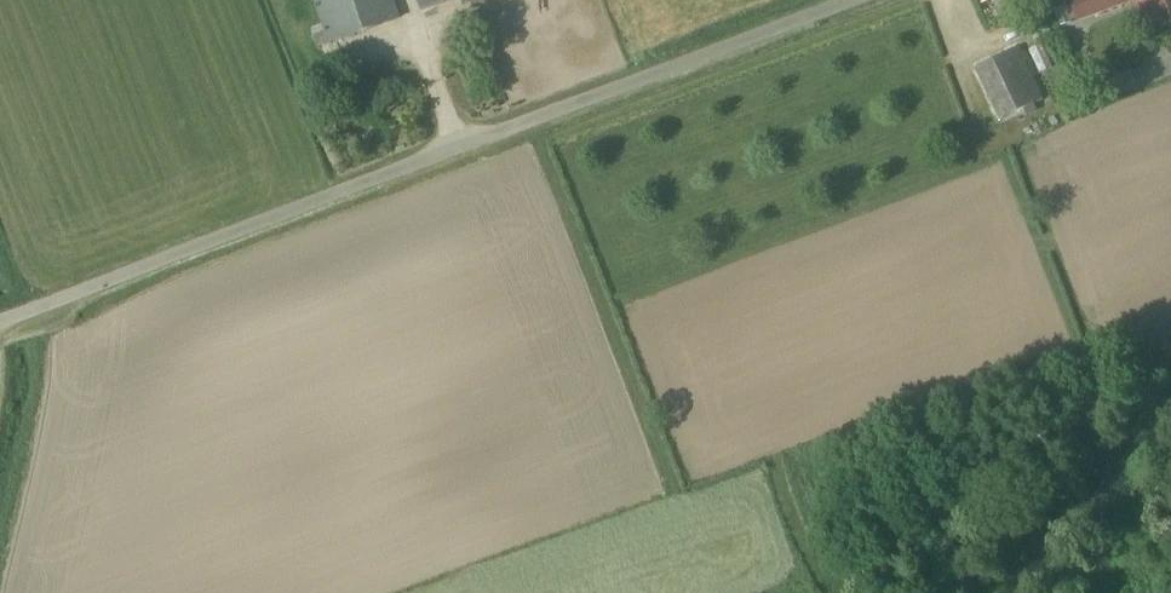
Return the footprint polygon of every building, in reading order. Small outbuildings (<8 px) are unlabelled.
[(400,18),(394,0),(316,0),(330,42),(400,18)] [(451,0),(419,0),(423,10),(451,0)] [(1075,10),(1103,0),(1071,0),(1075,10)] [(1163,20),(1170,17),(1170,0),(1155,0),(1163,20)] [(1000,120),(1034,104),(1044,99),(1019,47),(976,67),(1000,120)]
